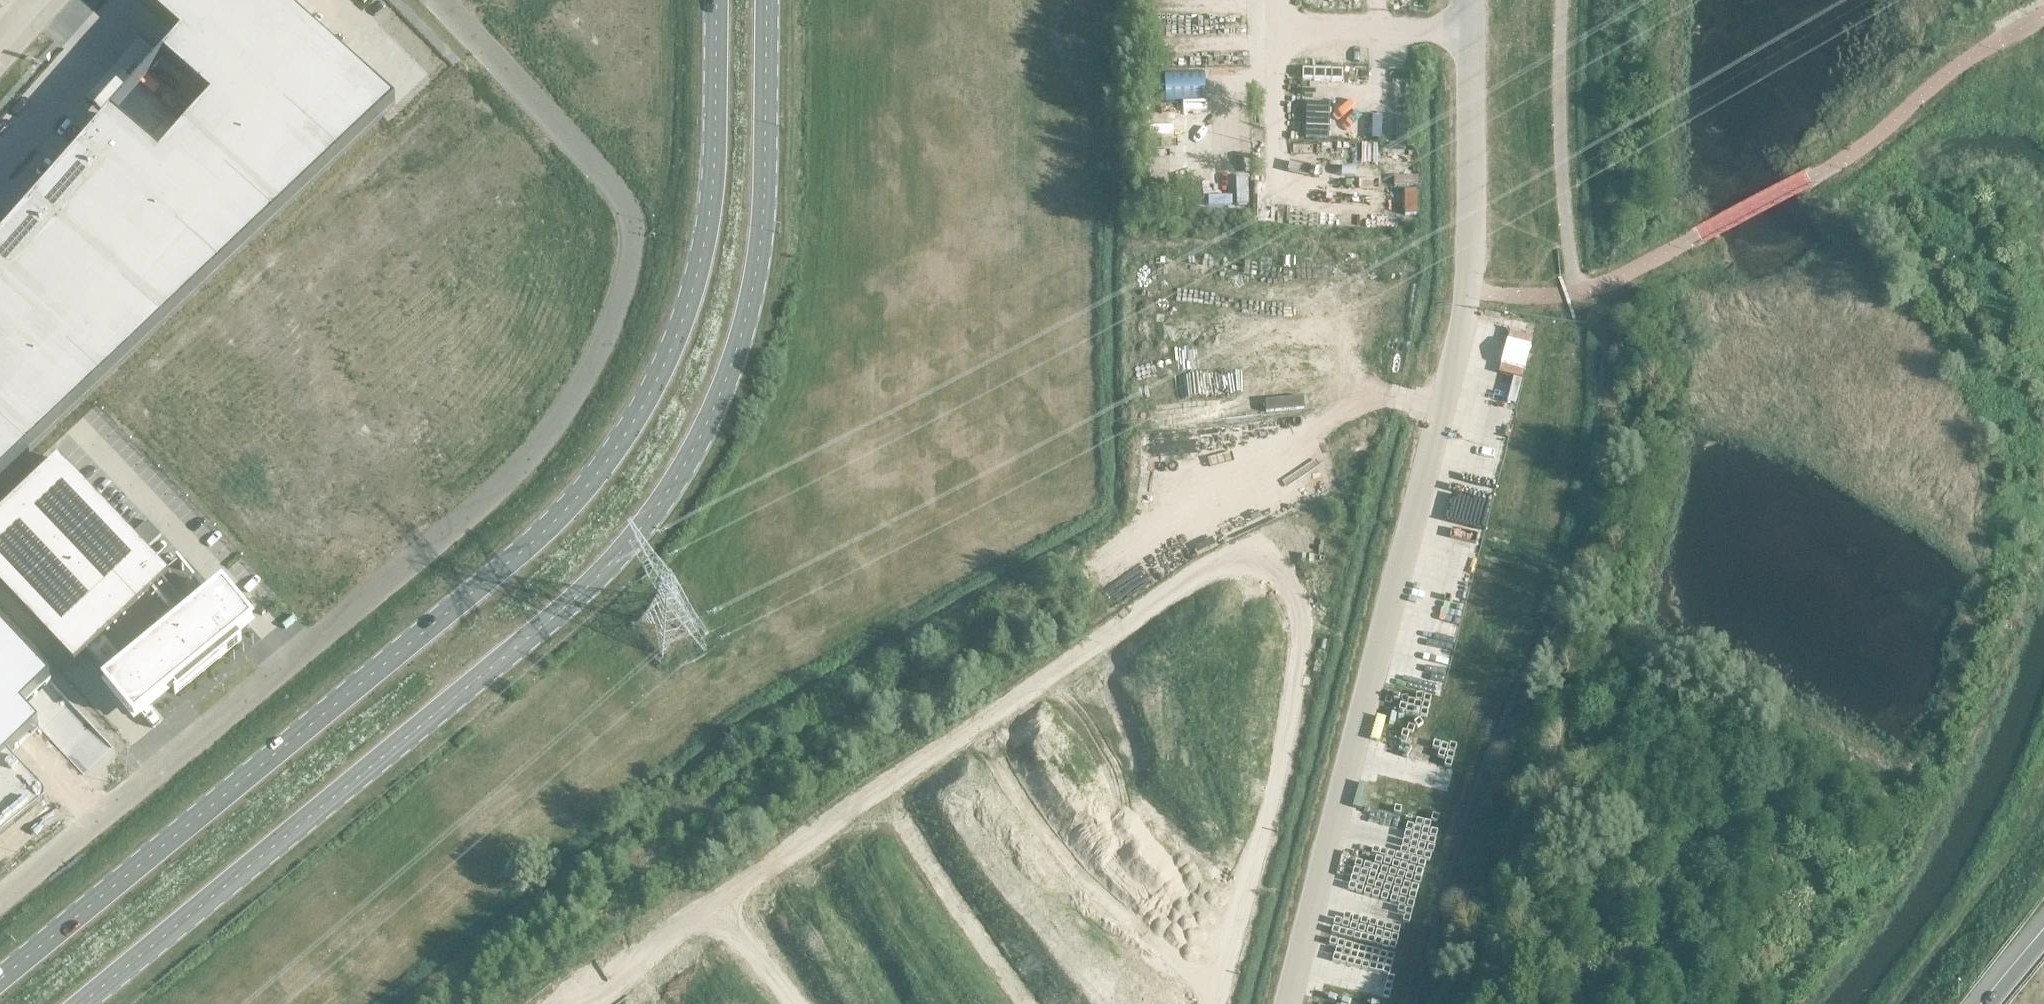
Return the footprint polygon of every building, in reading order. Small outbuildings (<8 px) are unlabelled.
[(395,106),(288,11),(298,0),(137,0),(180,38),(162,59),(211,102),(159,160),(111,117),(0,242),(0,479),(395,106)] [(237,635),(252,623),(222,587),(208,599),(202,592),(200,593),(206,600),(189,614),(163,582),(169,577),(58,459),(0,514),(0,588),(74,666),(87,654),(108,681),(104,684),(134,720),(173,688),(176,691),(174,693),(175,695),(241,640),(237,635)] [(39,726),(22,708),(51,681),(0,627),(0,763),(39,726)] [(29,799),(0,768),(0,827),(29,799)]
